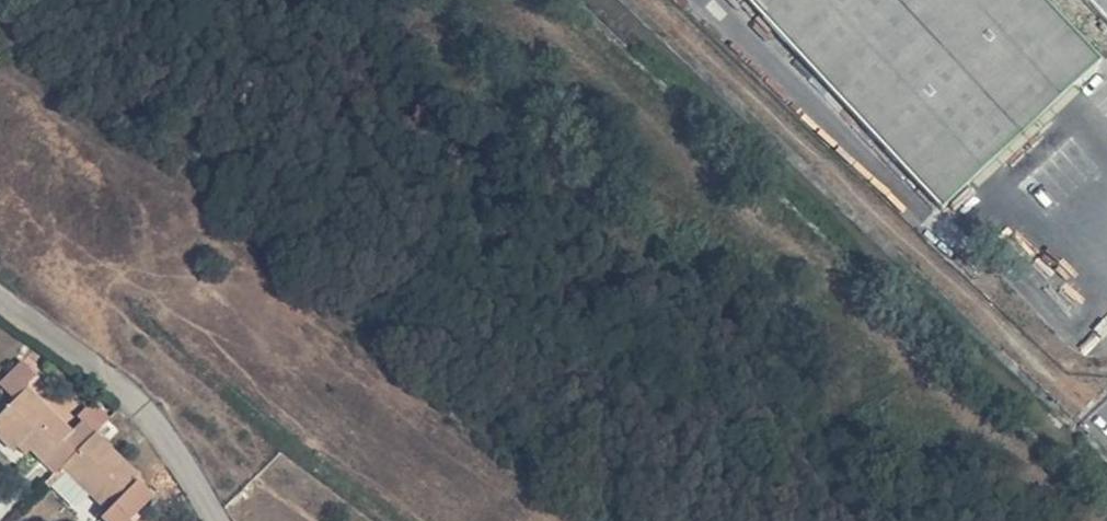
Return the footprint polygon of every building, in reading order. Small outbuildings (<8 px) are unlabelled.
[(941,210),(1102,70),(1037,0),(743,0),(941,210)] [(80,414),(22,359),(0,382),(0,385),(16,401),(30,386),(73,427),(83,417),(80,414)] [(67,463),(97,430),(83,417),(73,427),(30,386),(16,401),(0,418),(0,433),(14,446),(18,442),(23,437),(35,448),(59,471),(67,463)] [(80,414),(83,417),(97,430),(114,413),(96,397),(80,414)] [(67,463),(113,506),(102,517),(106,520),(132,520),(156,496),(140,480),(145,475),(97,430),(67,463)] [(35,448),(23,437),(18,442),(29,454),(35,448)]
